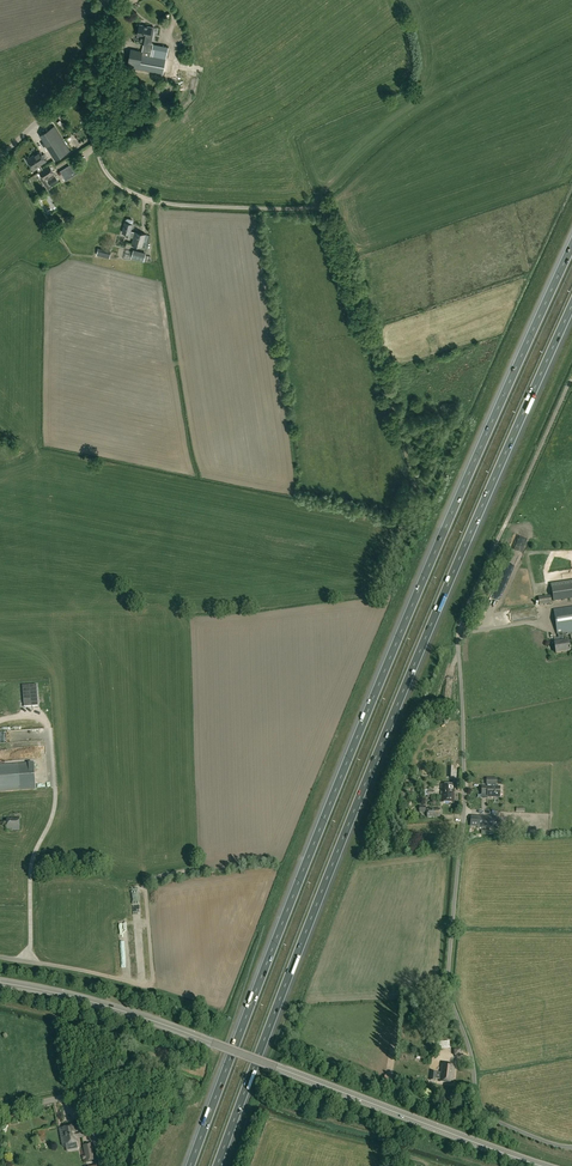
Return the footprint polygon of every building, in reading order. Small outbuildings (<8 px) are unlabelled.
[(127,67),(139,69),(163,74),(166,59),(168,47),(153,44),(153,43),(152,43),(155,27),(151,26),(151,27),(139,25),(137,36),(141,36),(140,41),(144,41),(142,51),(130,48),(127,67)] [(167,81),(160,84),(164,94),(171,90),(167,81)] [(70,150),(55,125),(40,135),(55,160),(70,150)] [(36,168),(39,172),(43,169),(40,165),(46,161),(40,151),(26,159),(33,169),(36,168)] [(68,163),(69,165),(71,167),(78,163),(75,158),(68,163)] [(50,165),(43,169),(39,172),(44,180),(46,178),(51,185),(58,180),(54,174),(55,173),(50,165)] [(69,165),(63,169),(60,171),(66,180),(76,174),(71,167),(69,165)] [(51,194),(44,198),(49,209),(56,206),(51,194)] [(125,222),(122,232),(126,233),(126,236),(130,237),(131,234),(134,235),(132,244),(142,247),(145,234),(135,231),(135,232),(131,231),(133,224),(132,224),(133,220),(132,219),(128,218),(126,218),(125,222)] [(100,255),(109,258),(111,251),(102,248),(100,255)] [(131,258),(144,261),(146,252),(133,249),(131,258)] [(552,604),(550,596),(538,598),(539,606),(552,604)] [(571,633),(571,607),(553,610),(557,635),(558,635),(559,643),(554,644),(556,654),(570,652),(569,642),(564,642),(563,634),(571,633)] [(36,685),(22,686),(24,707),(38,706),(36,685)] [(34,762),(0,765),(0,792),(36,790),(34,762)] [(491,786),(491,788),(482,787),(482,795),(487,795),(487,797),(500,797),(500,788),(496,788),(496,785),(497,785),(497,779),(487,779),(487,785),(488,785),(488,786),(491,786)] [(441,803),(454,803),(454,785),(441,785),(441,803)] [(427,809),(427,818),(440,817),(440,809),(427,809)] [(471,817),(470,827),(490,828),(490,818),(471,817)] [(19,818),(12,819),(12,820),(7,820),(7,829),(12,829),(12,830),(20,830),(19,818)] [(439,1079),(438,1082),(452,1084),(455,1066),(441,1064),(439,1073),(437,1072),(431,1072),(430,1081),(435,1081),(436,1079),(439,1079)] [(80,1127),(80,1125),(62,1128),(65,1145),(78,1142),(77,1139),(82,1138),(80,1127)] [(92,1144),(84,1145),(87,1162),(95,1160),(92,1144)]
